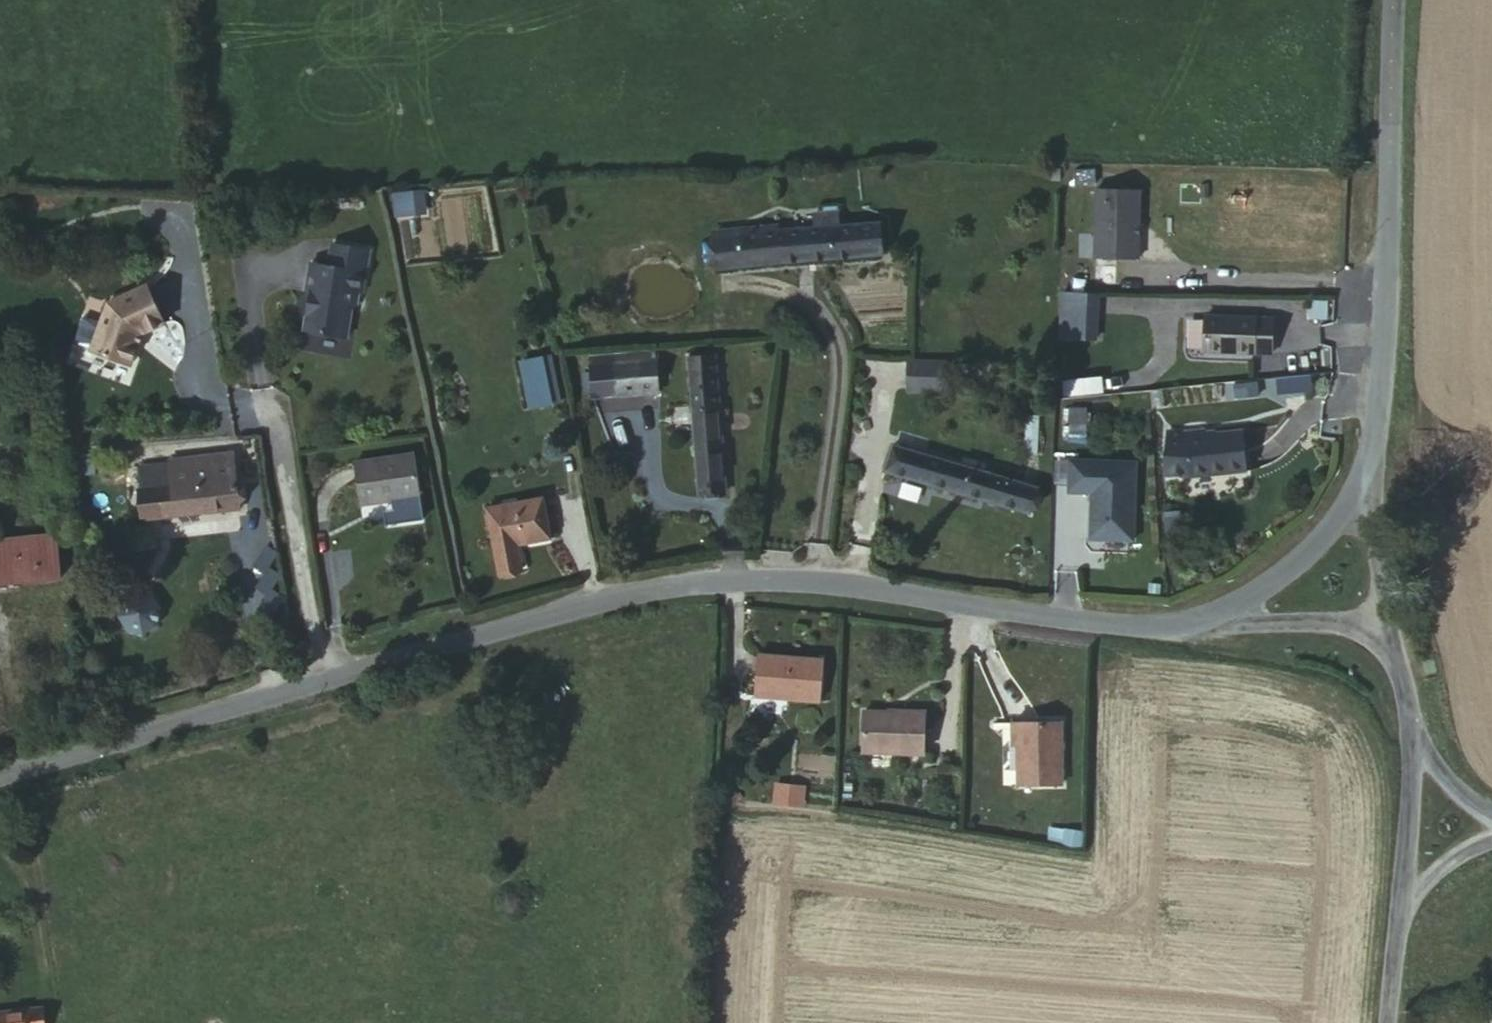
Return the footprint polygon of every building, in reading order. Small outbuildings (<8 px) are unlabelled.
[(1085,173),(1078,243),(1121,247),(1128,178),(1085,173)] [(447,201),(452,228),(467,225),(470,240),(495,235),(487,193),(447,201)] [(424,198),(397,198),(397,217),(424,217),(424,198)] [(787,227),(748,228),(750,267),(789,265),(887,260),(886,221),(856,222),(856,207),(824,208),(825,225),(787,227)] [(750,267),(748,228),(724,229),(727,268),(750,267)] [(362,298),(369,275),(376,254),(340,243),(334,265),(298,255),(291,278),(307,283),(303,298),(294,301),(285,329),(294,346),(334,356),(346,312),(353,315),(358,297),(362,298)] [(90,356),(131,371),(143,337),(164,327),(149,287),(107,305),(90,356)] [(1100,342),(1104,297),(1067,297),(1063,342),(1100,342)] [(1271,321),(1205,320),(1205,354),(1272,355),(1271,321)] [(659,361),(618,363),(620,401),(661,400),(659,361)] [(558,407),(550,362),(540,364),(548,409),(558,407)] [(719,363),(692,365),(704,495),(731,493),(719,363)] [(548,409),(540,364),(520,367),(529,413),(548,409)] [(944,365),(946,388),(958,387),(957,364),(944,365)] [(944,365),(910,367),(911,389),(946,388),(944,365)] [(1100,376),(1061,380),(1063,395),(1102,392),(1100,376)] [(1042,412),(1025,410),(1021,448),(1037,450),(1042,412)] [(1167,474),(1194,476),(1250,467),(1244,427),(1207,435),(1205,429),(1187,432),(1170,431),(1167,474)] [(1031,518),(1038,485),(877,451),(871,483),(1031,518)] [(412,456),(354,470),(362,507),(397,500),(398,506),(401,521),(425,516),(412,456)] [(241,508),(239,483),(237,457),(146,467),(148,492),(139,492),(142,519),(241,508)] [(1069,459),(1067,490),(1090,492),(1085,538),(1127,542),(1134,465),(1069,459)] [(522,573),(519,550),(550,544),(541,499),(486,510),(495,556),(500,578),(522,573)] [(401,521),(398,506),(384,509),(387,524),(401,521)] [(0,547),(0,576),(21,575),(22,585),(65,580),(60,540),(0,547)] [(0,576),(0,587),(22,585),(21,575),(0,576)] [(123,579),(115,629),(149,635),(157,585),(123,579)] [(760,661),(759,700),(822,704),(823,664),(760,661)] [(931,720),(867,715),(864,753),(928,760),(931,720)] [(1062,725),(1010,726),(1009,748),(1017,748),(1018,787),(1064,786),(1062,725)] [(805,807),(806,783),(773,781),(772,805),(805,807)] [(1082,832),(1067,832),(1066,848),(1082,849),(1082,832)] [(0,1018),(0,1022),(45,1022),(43,1011),(0,1018)]
